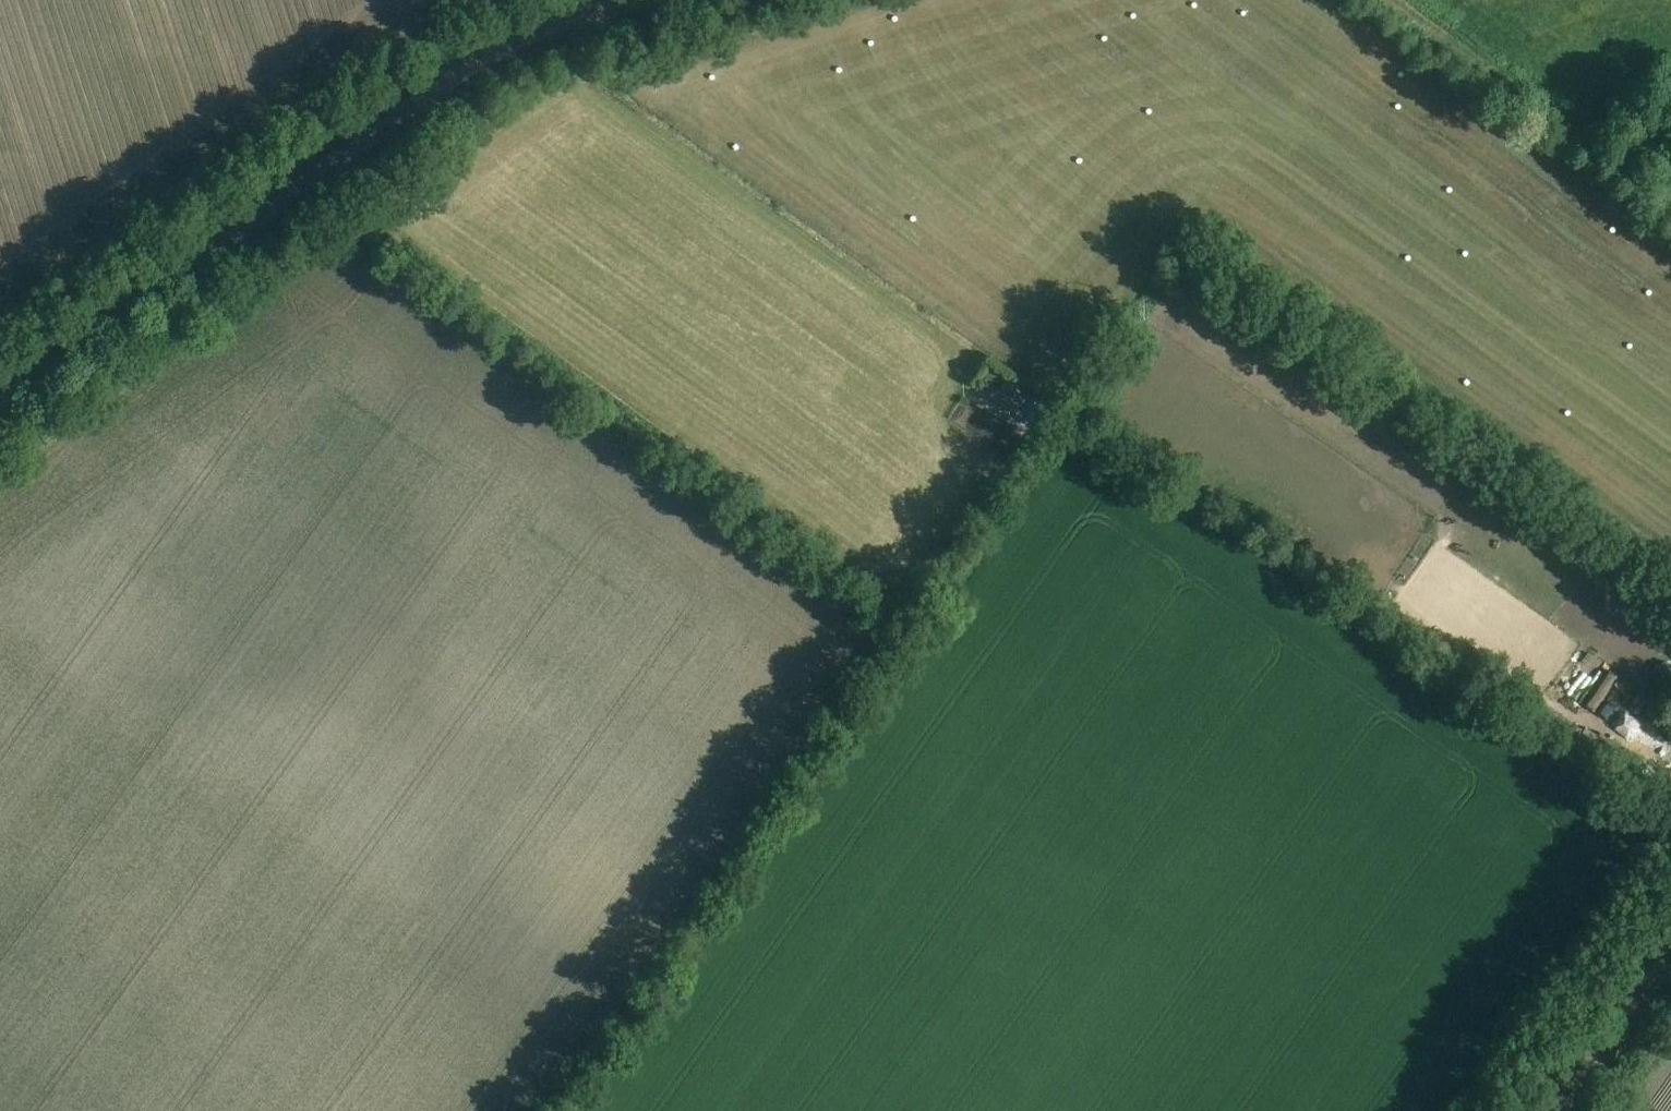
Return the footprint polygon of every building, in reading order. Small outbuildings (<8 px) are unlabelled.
[(1009,409),(1024,386),(1012,378),(997,401),(1009,409)] [(1572,710),(1579,693),(1567,689),(1561,705),(1572,710)]
